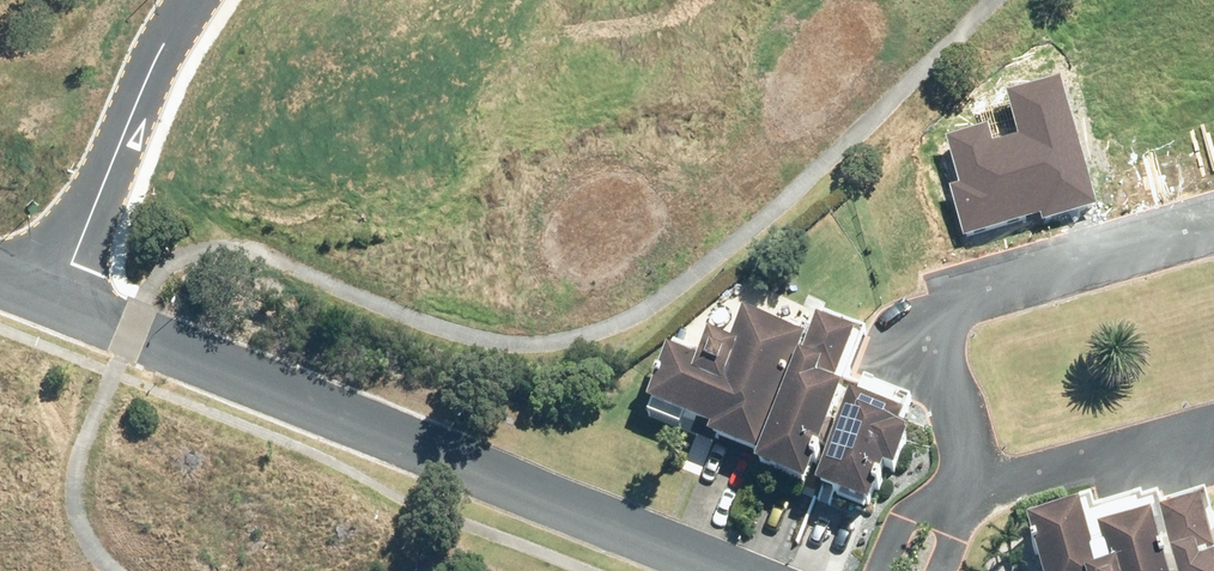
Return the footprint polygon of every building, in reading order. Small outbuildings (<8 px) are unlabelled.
[(951,185),(965,232),(1037,211),(1040,221),(1099,204),(1061,72),(1007,88),(1020,132),(992,140),(987,124),(950,135),(964,182),(951,185)] [(710,436),(707,444),(758,464),(753,477),(806,498),(842,404),(830,399),(854,339),(813,324),(803,348),(740,324),(728,357),(707,348),(698,373),(665,360),(645,411),(710,436)] [(849,410),(816,497),(870,519),(885,480),(896,485),(909,449),(901,447),(906,432),(849,410)] [(1178,570),(1199,570),(1196,559),(1213,554),(1200,505),(1162,516),(1178,570)] [(1039,570),(1094,570),(1080,520),(1028,535),(1039,570)] [(1154,529),(1100,545),(1107,570),(1165,570),(1154,529)]
